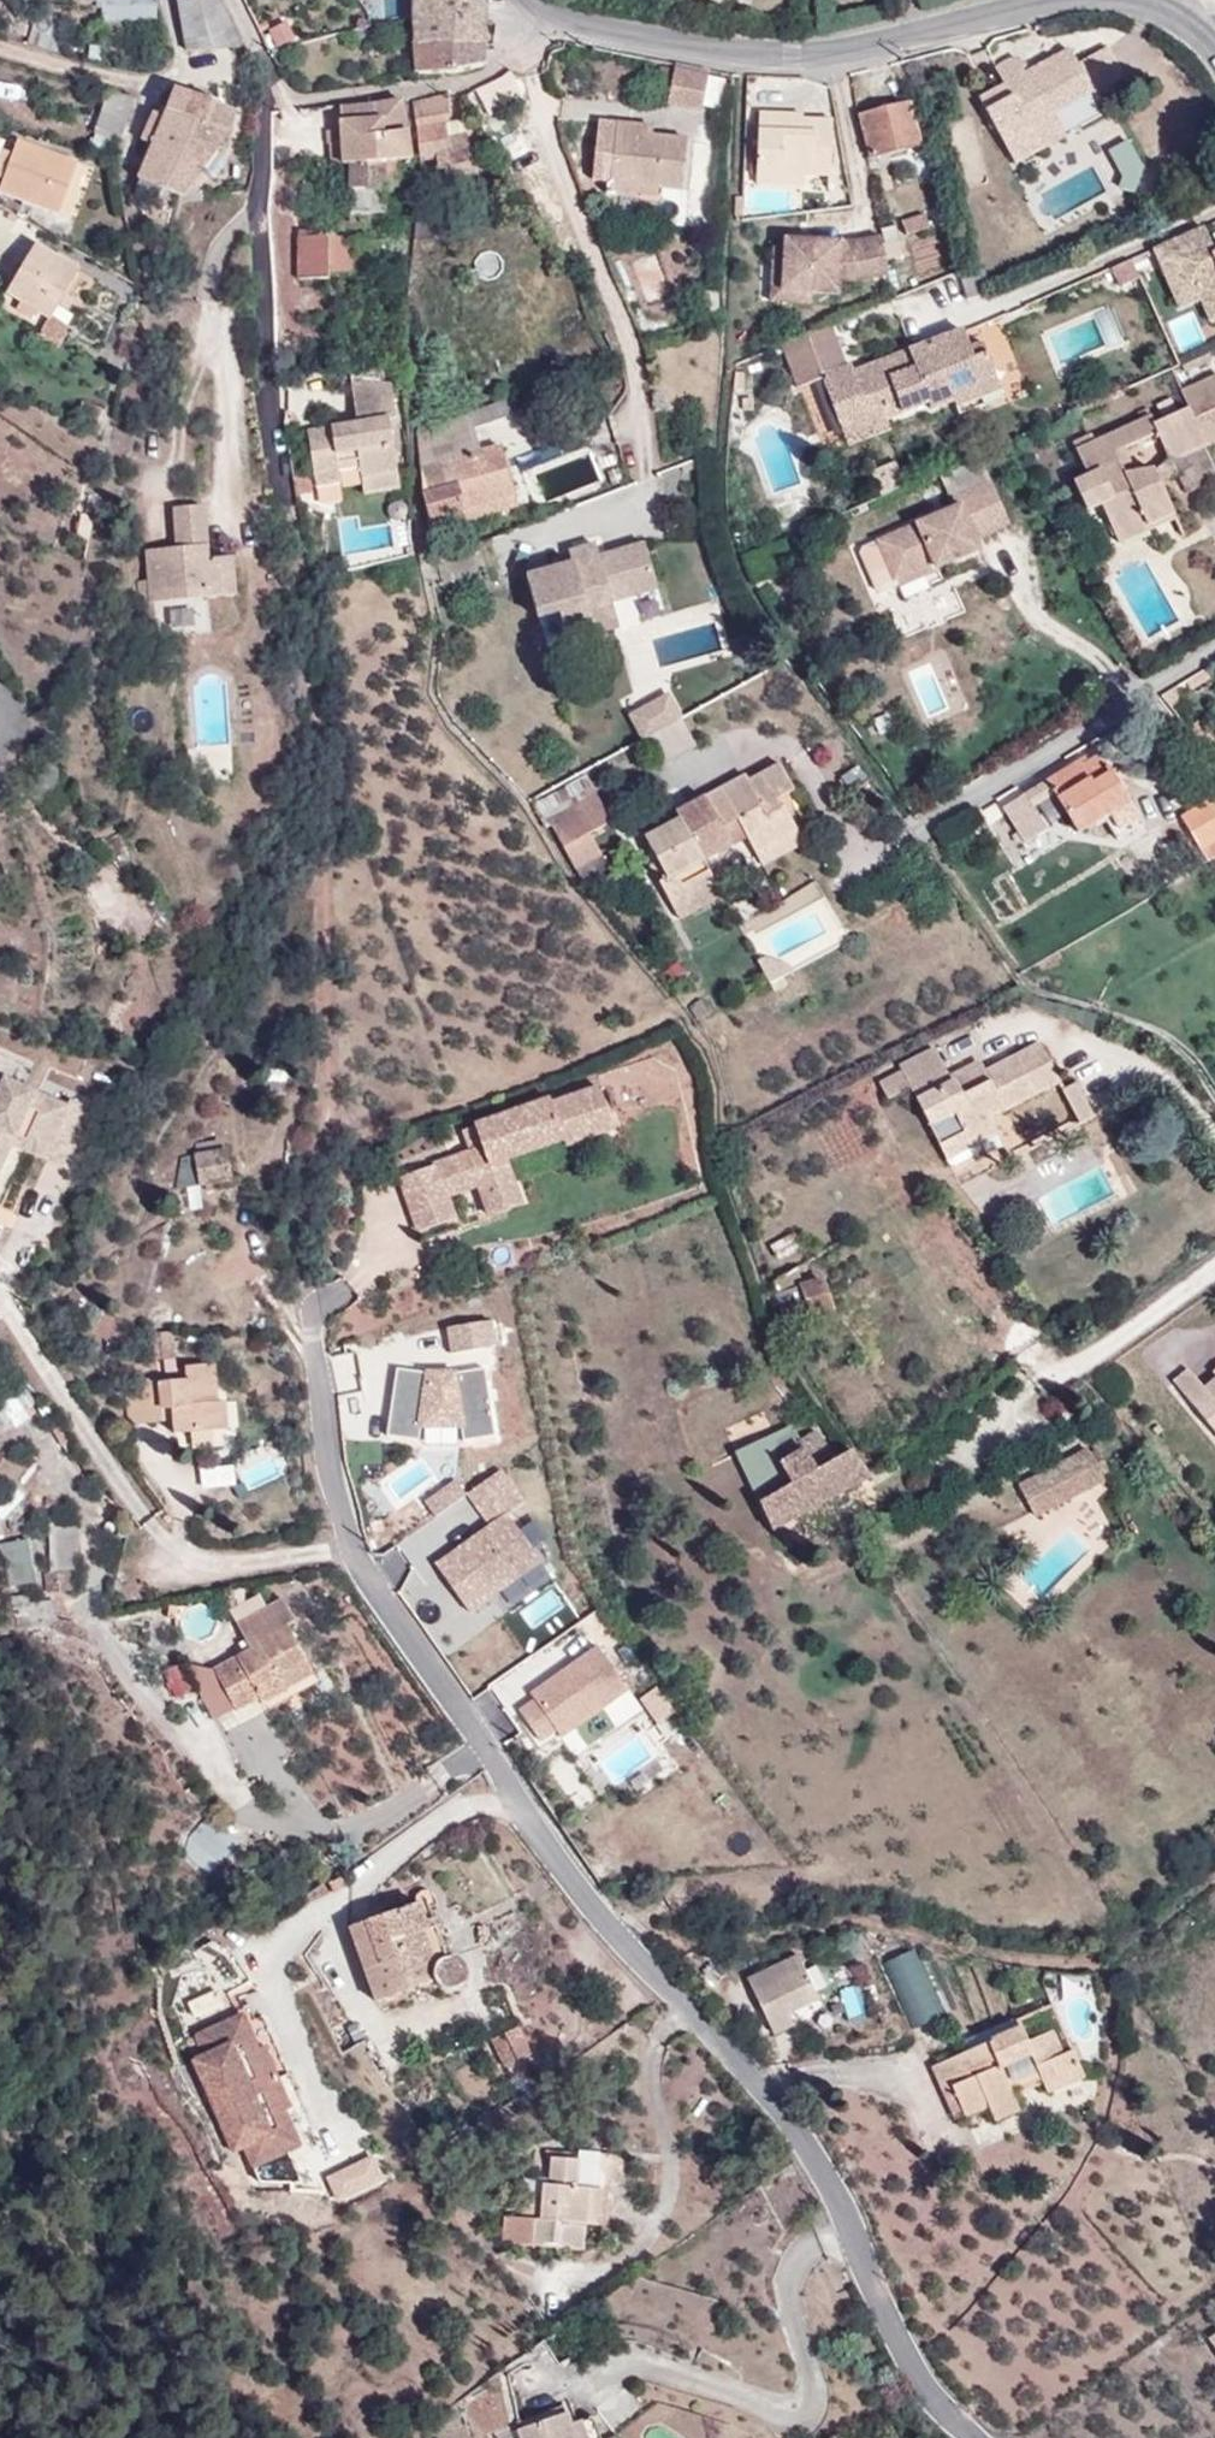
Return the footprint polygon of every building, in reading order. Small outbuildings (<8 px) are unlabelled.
[(177,0),(186,51),(234,48),(241,46),(220,0),(177,0)] [(388,23),(415,19),(416,43),(485,45),(488,21),(490,0),(386,0),(388,23)] [(287,22),(270,32),(279,47),(295,38),(287,22)] [(485,47),(485,45),(416,43),(418,73),(443,72),(485,65),(485,47)] [(1093,47),(1075,58),(1090,85),(1108,75),(1093,47)] [(1090,85),(1075,58),(1070,49),(980,99),(1009,150),(1035,136),(1029,126),(1093,90),(1090,85)] [(707,72),(677,66),(669,105),(700,111),(707,72)] [(497,82),(474,89),(481,105),(503,96),(497,82)] [(95,133),(118,140),(132,96),(109,89),(95,133)] [(152,145),(138,178),(143,179),(165,188),(178,159),(168,154),(192,96),(176,90),(164,116),(152,145)] [(168,190),(181,195),(227,134),(234,112),(192,96),(168,154),(178,159),(165,188),(168,190)] [(443,97),(415,105),(423,161),(438,158),(440,170),(437,171),(440,185),(475,176),(464,121),(448,124),(443,97)] [(370,107),(341,109),(342,130),(329,130),(331,166),(348,165),(398,162),(413,161),(405,108),(405,103),(370,107)] [(909,103),(864,115),(874,158),(920,145),(909,103)] [(152,145),(164,116),(153,112),(141,140),(152,145)] [(759,175),(806,178),(831,179),(833,121),(804,120),(805,114),(762,112),(759,175)] [(638,133),(639,123),(620,121),(614,178),(658,184),(658,187),(683,191),(688,139),(652,135),(638,133)] [(653,125),(639,123),(638,133),(652,135),(653,125)] [(1035,136),(1009,150),(1017,164),(1042,150),(1035,136)] [(4,179),(0,190),(58,212),(77,163),(18,141),(13,154),(4,179)] [(4,179),(13,154),(5,151),(0,163),(0,177),(4,179)] [(398,187),(398,162),(348,165),(348,191),(354,190),(355,212),(387,210),(386,188),(398,187)] [(77,163),(58,212),(68,216),(86,167),(77,163)] [(805,187),(806,178),(759,175),(758,185),(805,187)] [(658,184),(614,178),(612,191),(657,196),(658,187),(658,184)] [(166,197),(168,190),(165,188),(143,179),(140,190),(160,198),(161,195),(166,197)] [(328,230),(299,231),(299,279),(329,279),(329,272),(354,273),(354,239),(328,238),(328,230)] [(1179,310),(1200,301),(1203,306),(1214,300),(1214,257),(1214,256),(1203,230),(1153,252),(1179,310)] [(841,240),(780,237),(780,248),(773,248),(771,304),(812,305),(813,295),(839,296),(840,283),(853,284),(890,276),(882,234),(841,243),(841,240)] [(39,310),(51,318),(52,319),(80,272),(37,245),(9,293),(22,301),(17,310),(33,320),(39,310)] [(1132,262),(1113,270),(1121,287),(1139,277),(1132,262)] [(985,295),(992,292),(986,267),(962,274),(967,299),(985,295)] [(1203,306),(1211,324),(1214,322),(1214,300),(1203,306)] [(42,331),(62,342),(69,329),(52,319),(51,318),(42,331)] [(835,325),(783,346),(800,388),(824,378),(850,444),(888,429),(885,420),(928,403),(932,411),(954,402),(957,407),(1001,388),(988,353),(975,359),(970,348),(965,333),(854,375),(835,325)] [(59,347),(62,342),(42,331),(40,336),(59,347)] [(975,359),(988,353),(983,343),(970,348),(975,359)] [(436,372),(421,373),(421,392),(436,391),(436,372)] [(1182,394),(1189,409),(1206,448),(1214,444),(1214,377),(1182,394)] [(362,467),(363,479),(366,496),(399,490),(388,418),(397,417),(392,386),(353,385),(358,425),(311,432),(318,488),(342,484),(342,482),(340,471),(362,467)] [(459,514),(461,522),(519,506),(501,446),(482,451),(476,428),(518,414),(513,399),(420,430),(423,488),(429,522),(459,514)] [(1173,465),(1206,448),(1189,409),(1154,427),(1149,416),(1077,450),(1089,476),(1075,483),(1089,512),(1103,505),(1120,544),(1150,530),(1148,527),(1175,514),(1162,487),(1156,470),(1171,462),(1173,465)] [(1156,470),(1162,487),(1178,479),(1173,465),(1171,462),(1156,470)] [(342,482),(363,479),(362,467),(340,471),(342,482)] [(958,505),(876,540),(901,599),(944,580),(940,570),(982,552),(977,540),(1010,525),(991,481),(955,497),(958,505)] [(209,587),(210,597),(235,595),(232,558),(209,559),(204,507),(176,508),(178,549),(148,550),(151,580),(140,581),(140,592),(209,587)] [(430,531),(461,522),(459,514),(429,522),(430,531)] [(588,615),(614,607),(613,601),(658,588),(646,545),(600,557),(597,544),(570,552),(563,527),(527,538),(538,576),(527,579),(538,618),(559,612),(567,637),(592,629),(588,615)] [(155,601),(210,597),(209,587),(140,592),(143,633),(157,632),(155,601)] [(618,621),(614,607),(588,615),(592,629),(618,621)] [(645,737),(687,715),(673,689),(631,711),(645,737)] [(527,749),(516,758),(528,773),(539,763),(527,749)] [(1049,767),(1054,777),(1074,764),(1069,755),(1049,767)] [(1074,764),(1054,777),(1022,796),(1032,814),(1057,798),(1081,835),(1105,820),(1118,840),(1123,837),(1138,828),(1142,825),(1100,756),(1085,765),(1082,760),(1074,764)] [(759,858),(799,837),(779,800),(795,790),(781,764),(749,782),(747,774),(678,812),(682,820),(646,839),(660,863),(668,877),(659,882),(676,912),(720,888),(702,856),(696,845),(739,822),(746,833),(759,858)] [(549,818),(594,795),(586,778),(541,803),(549,818)] [(610,825),(594,795),(549,818),(577,870),(602,856),(590,835),(610,825)] [(1209,861),(1214,857),(1214,804),(1212,799),(1182,817),(1209,861)] [(702,856),(746,833),(739,822),(696,845),(702,856)] [(1138,828),(1123,837),(1127,843),(1142,833),(1138,828)] [(804,846),(799,837),(759,858),(765,867),(804,846)] [(668,877),(660,863),(651,867),(659,882),(668,877)] [(723,896),(720,888),(676,912),(681,920),(723,896)] [(702,1002),(692,1008),(699,1021),(710,1014),(702,1002)] [(952,1083),(949,1075),(935,1048),(899,1066),(902,1072),(880,1083),(888,1100),(911,1089),(944,1152),(967,1141),(971,1149),(1000,1136),(990,1117),(1059,1082),(1040,1045),(986,1072),(984,1066),(952,1083)] [(980,1059),(949,1075),(952,1083),(984,1066),(980,1059)] [(69,1164),(93,1112),(71,1101),(67,1110),(5,1080),(0,1091),(0,1170),(13,1144),(16,1137),(69,1164)] [(1077,1084),(1063,1091),(1080,1124),(1095,1116),(1077,1084)] [(563,1139),(565,1144),(613,1126),(612,1125),(597,1086),(550,1105),(548,1100),(464,1132),(472,1154),(401,1182),(422,1235),(456,1222),(447,1199),(480,1186),(492,1218),(522,1207),(505,1161),(563,1139)] [(67,1169),(69,1164),(16,1137),(13,1144),(67,1169)] [(967,1141),(944,1152),(948,1161),(971,1149),(967,1141)] [(200,1186),(199,1183),(230,1179),(227,1152),(197,1155),(182,1157),(177,1189),(200,1186)] [(203,1209),(200,1186),(177,1189),(180,1212),(203,1209)] [(794,1275),(778,1285),(781,1294),(799,1286),(794,1275)] [(800,1287),(808,1312),(810,1318),(834,1310),(822,1279),(800,1287)] [(799,1286),(781,1294),(791,1319),(808,1312),(800,1287),(799,1286)] [(449,1325),(453,1352),(501,1346),(497,1319),(449,1325)] [(155,1358),(173,1357),(172,1331),(154,1332),(155,1358)] [(392,1371),(397,1433),(465,1427),(466,1437),(496,1435),(490,1363),(392,1371)] [(210,1403),(216,1402),(212,1366),(185,1368),(186,1380),(160,1383),(159,1378),(142,1379),(143,1392),(146,1421),(163,1420),(163,1408),(173,1408),(174,1419),(175,1433),(213,1429),(210,1403)] [(1203,1389),(1187,1370),(1172,1383),(1214,1436),(1214,1379),(1203,1389)] [(146,1421),(143,1392),(128,1394),(130,1424),(146,1421)] [(224,1402),(216,1402),(210,1403),(213,1429),(227,1428),(224,1402)] [(163,1420),(174,1419),(173,1408),(163,1408),(163,1420)] [(853,1452),(816,1471),(790,1426),(734,1454),(761,1505),(775,1531),(790,1522),(871,1476),(865,1469),(853,1452)] [(1087,1451),(1018,1487),(1035,1521),(1105,1485),(1087,1451)] [(470,1492),(492,1524),(437,1561),(471,1611),(545,1561),(512,1513),(529,1501),(506,1467),(470,1492)] [(79,1568),(78,1527),(58,1527),(58,1522),(51,1522),(52,1569),(79,1568)] [(795,1532),(790,1522),(775,1531),(780,1540),(795,1532)] [(36,1581),(30,1541),(1,1545),(15,1584),(36,1581)] [(230,1612),(237,1625),(263,1610),(256,1597),(230,1612)] [(279,1674),(306,1660),(288,1625),(294,1621),(283,1599),(263,1610),(237,1625),(250,1650),(215,1670),(237,1710),(238,1711),(257,1701),(260,1705),(287,1690),(279,1674)] [(546,1748),(632,1689),(602,1645),(516,1705),(546,1748)] [(314,1675),(306,1660),(279,1674),(287,1690),(314,1675)] [(220,1719),(237,1710),(215,1670),(189,1662),(220,1719)] [(178,1700),(191,1694),(180,1669),(166,1675),(178,1700)] [(418,1904),(351,1928),(377,2001),(437,1980),(443,1988),(448,1989),(456,1989),(461,1985),(465,1978),(465,1970),(461,1962),(454,1959),(447,1959),(433,1920),(424,1923),(418,1904)] [(887,1961),(915,2026),(947,2012),(920,1947),(887,1961)] [(771,2024),(790,2015),(820,2001),(799,1956),(750,1979),(771,2024)] [(244,2015),(198,2035),(206,2054),(196,2059),(238,2152),(248,2146),(257,2165),(302,2144),(287,2110),(292,2108),(265,2046),(259,2048),(244,2015)] [(796,2027),(790,2015),(771,2024),(777,2036),(796,2027)] [(1023,2028),(935,2068),(946,2092),(954,2088),(968,2119),(991,2109),(997,2123),(1021,2112),(1015,2098),(1043,2085),(1048,2096),(1083,2080),(1071,2053),(1064,2055),(1054,2032),(1029,2043),(1023,2028)] [(529,2056),(526,2049),(517,2029),(514,2031),(505,2034),(518,2061),(529,2056)] [(503,2068),(518,2061),(505,2034),(491,2040),(503,2068)] [(542,2220),(528,2219),(504,2218),(502,2244),(581,2250),(583,2225),(596,2226),(600,2179),(618,2180),(620,2158),(547,2152),(543,2201),(542,2220)] [(529,2201),(528,2219),(542,2220),(543,2201),(529,2201)] [(517,2430),(520,2437),(598,2437),(591,2417),(568,2426),(562,2407),(518,2423),(519,2429),(517,2430)] [(517,2430),(494,2437),(520,2437),(517,2430)]
